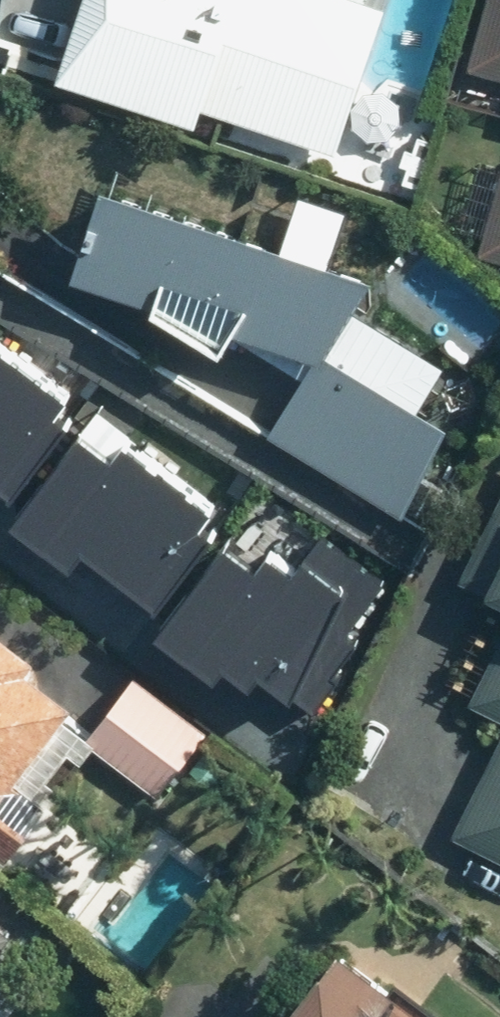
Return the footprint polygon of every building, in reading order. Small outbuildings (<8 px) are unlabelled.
[(201,110),(343,155),(388,14),(344,0),(90,0),(63,86),(195,128),(201,110)] [(469,74),(499,83),(499,0),(489,0),(469,74)] [(479,260),(499,266),(499,183),(479,260)] [(382,328),(355,372),(330,356),(377,284),(98,190),(67,282),(153,311),(222,360),(233,338),(313,364),(269,436),(401,523),(448,429),(421,412),(447,368),(382,328)] [(12,487),(74,412),(61,401),(81,377),(0,312),(0,478),(12,487)] [(80,403),(74,412),(12,487),(4,499),(78,558),(90,544),(161,601),(225,522),(208,508),(218,495),(129,424),(120,435),(80,403)] [(458,585),(499,606),(499,505),(458,585)] [(252,546),(225,522),(161,601),(146,613),(222,676),(231,665),(251,681),(260,670),(290,695),(394,571),(319,508),(294,537),(274,520),(252,546)] [(4,869),(52,809),(40,799),(70,762),(82,771),(95,755),(101,746),(89,736),(60,713),(64,709),(24,677),(35,663),(0,635),(0,866),(4,869)] [(469,707),(499,722),(499,647),(469,707)] [(136,677),(89,736),(101,746),(95,755),(154,802),(208,735),(136,677)] [(454,838),(499,861),(499,747),(454,838)] [(10,940),(0,932),(0,953),(10,940)] [(396,998),(339,956),(322,977),(292,1016),(380,1016),(396,998)]
